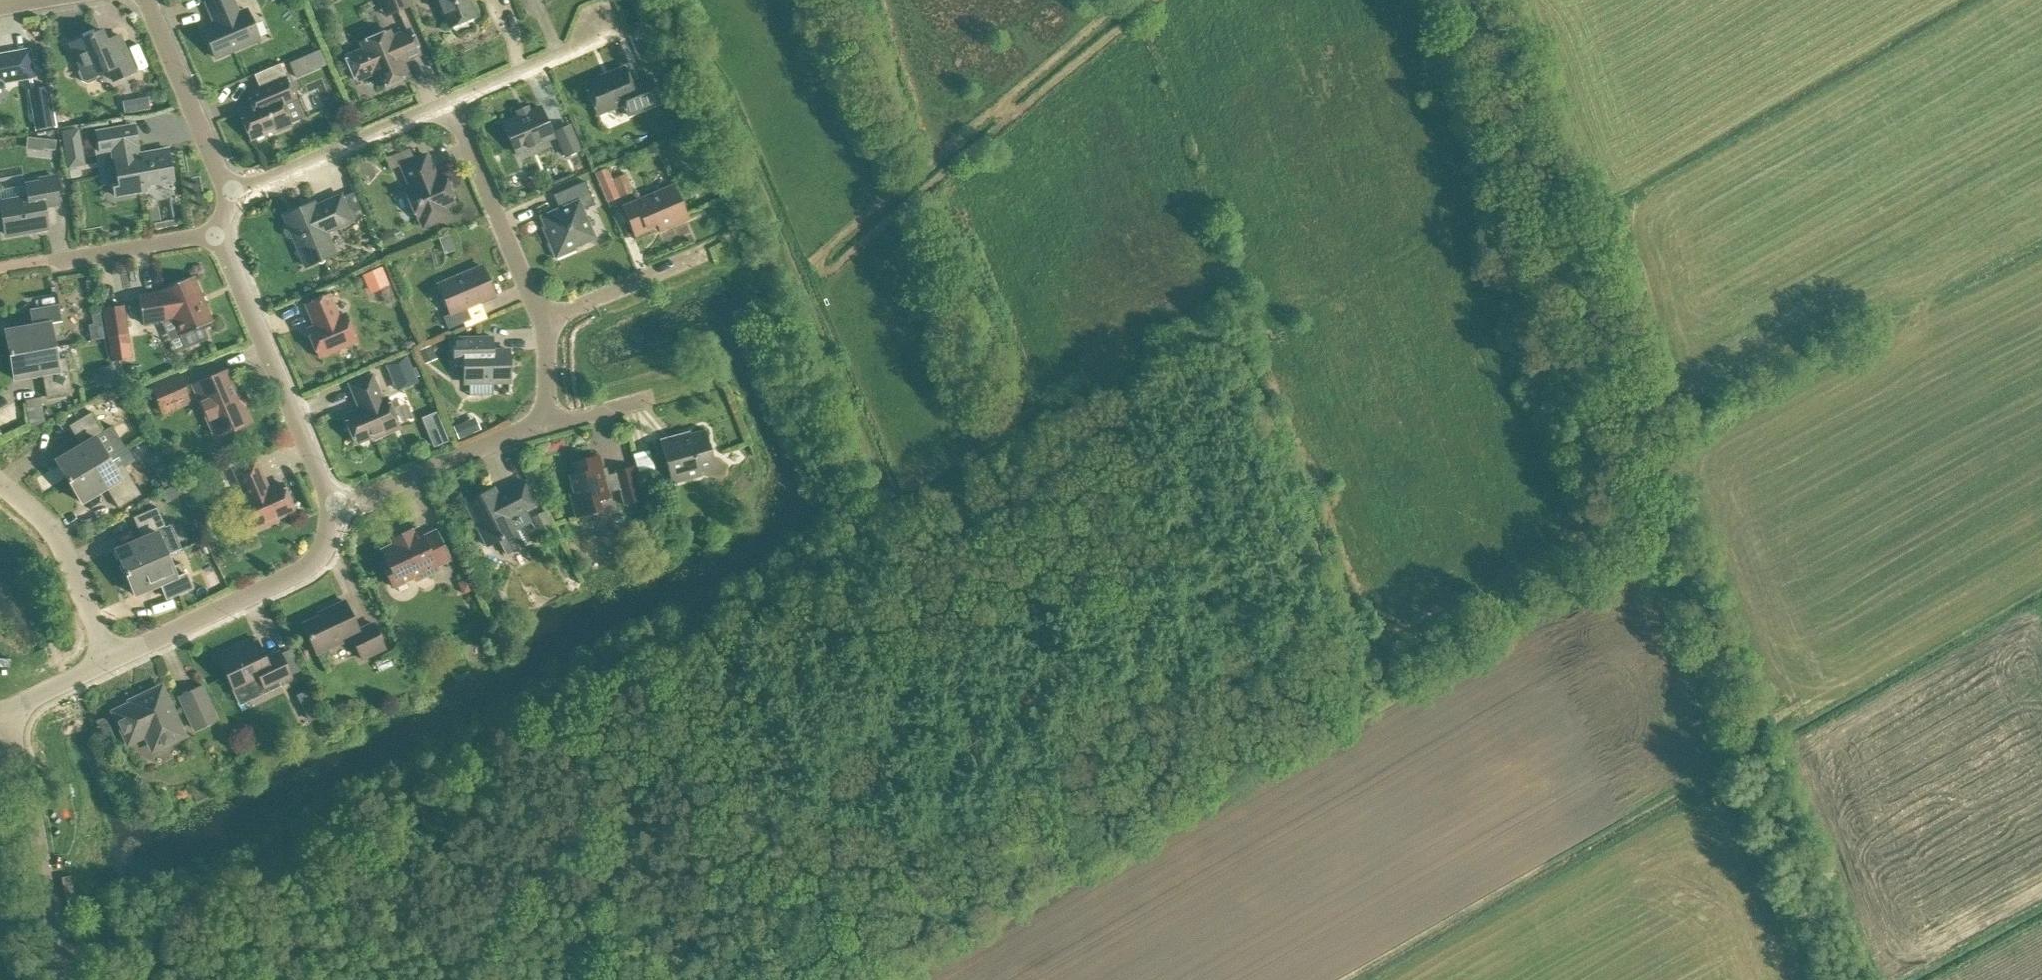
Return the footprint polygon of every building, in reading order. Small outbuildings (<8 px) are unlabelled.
[(259,40),(246,10),(238,13),(232,0),(214,0),(206,4),(214,23),(202,28),(215,59),(259,40)] [(385,17),(410,7),(407,0),(377,0),(385,17)] [(449,28),(475,17),(468,0),(437,0),(449,28)] [(363,50),(345,57),(356,81),(373,74),(379,88),(407,76),(401,62),(419,55),(409,30),(391,38),(388,32),(360,44),(363,50)] [(80,67),(78,73),(81,82),(87,84),(95,81),(97,75),(108,70),(113,81),(134,72),(119,36),(105,41),(101,31),(70,44),(80,67)] [(325,65),(318,49),(287,63),(294,78),(325,65)] [(3,88),(2,82),(33,77),(28,51),(0,56),(0,89),(3,88)] [(627,116),(660,102),(649,76),(630,84),(624,69),(584,86),(596,115),(622,104),(627,116)] [(302,118),(284,77),(247,93),(252,106),(238,112),(250,140),(275,130),(276,132),(291,126),(290,123),(302,118)] [(27,91),(35,131),(55,127),(48,87),(27,91)] [(147,98),(135,100),(137,112),(150,110),(147,98)] [(515,153),(552,138),(540,108),(503,124),(515,153)] [(580,150),(569,123),(553,130),(564,157),(580,150)] [(146,185),(173,180),(167,150),(136,156),(135,146),(138,146),(134,126),(96,133),(99,152),(111,150),(116,178),(111,179),(114,196),(147,190),(146,185)] [(61,134),(65,155),(83,151),(79,131),(61,134)] [(40,139),(39,154),(53,155),(54,141),(40,139)] [(441,210),(440,209),(454,203),(442,176),(435,179),(425,155),(401,166),(411,189),(405,192),(417,219),(422,217),(423,219),(424,220),(425,221),(427,222),(428,222),(430,223),(432,223),(434,222),(436,222),(438,220),(439,219),(439,218),(440,217),(441,215),(441,213),(441,211),(441,210)] [(605,167),(594,172),(607,201),(631,190),(624,173),(611,179),(605,167)] [(59,205),(53,177),(38,179),(39,183),(25,185),(27,198),(0,203),(0,211),(4,235),(47,227),(44,208),(59,205)] [(582,210),(594,205),(584,182),(552,196),(558,210),(540,217),(551,242),(549,243),(555,258),(575,250),(574,248),(594,239),(582,210)] [(660,232),(687,220),(672,185),(622,207),(634,237),(658,227),(660,232)] [(325,233),(351,222),(340,196),(314,207),(313,203),(283,216),(288,226),(284,229),(284,233),(285,237),(289,239),(293,239),(305,267),(335,255),(325,233)] [(361,275),(369,293),(389,285),(381,266),(361,275)] [(466,309),(494,297),(481,267),(438,285),(450,315),(443,318),(448,329),(471,320),(466,309)] [(173,352),(184,347),(207,337),(204,330),(212,326),(211,323),(212,322),(193,277),(159,291),(160,293),(138,296),(142,324),(160,321),(173,352)] [(319,358),(356,342),(344,314),(338,317),(329,295),(305,305),(314,327),(307,330),(319,358)] [(5,331),(10,356),(54,348),(52,335),(61,333),(57,307),(31,312),(33,326),(5,331)] [(107,340),(128,337),(123,308),(103,311),(107,340)] [(99,314),(91,316),(93,326),(101,324),(99,314)] [(464,384),(509,383),(508,350),(492,351),(491,337),(453,338),(454,364),(463,364),(464,384)] [(417,351),(423,364),(436,358),(430,345),(417,351)] [(54,348),(10,356),(14,380),(42,375),(46,398),(72,393),(66,359),(56,360),(54,348)] [(385,364),(396,391),(417,382),(406,355),(385,364)] [(217,436),(248,423),(227,372),(195,385),(193,391),(211,434),(217,436)] [(177,373),(149,384),(162,416),(190,405),(177,373)] [(359,409),(344,416),(355,444),(371,437),(372,440),(398,429),(397,426),(391,412),(386,398),(382,400),(372,378),(350,387),(359,409)] [(40,394),(25,399),(31,423),(47,419),(40,394)] [(447,441),(435,412),(420,418),(432,447),(447,441)] [(80,446),(56,461),(68,482),(107,459),(124,449),(111,427),(102,432),(90,413),(68,426),(80,446)] [(473,417),(452,426),(457,438),(478,429),(473,417)] [(707,467),(712,460),(704,431),(674,439),(673,436),(659,439),(663,458),(664,458),(671,484),(700,476),(699,470),(707,467)] [(650,448),(635,452),(639,469),(655,465),(650,448)] [(148,461),(156,475),(167,468),(160,455),(148,461)] [(624,505),(641,500),(632,467),(615,472),(615,473),(604,477),(598,456),(570,463),(573,475),(569,477),(573,494),(569,495),(575,518),(600,511),(597,502),(609,498),(607,490),(619,487),(624,505)] [(114,470),(107,459),(68,482),(81,503),(106,488),(118,508),(140,495),(122,465),(114,470)] [(276,519),(293,512),(281,484),(268,490),(255,460),(233,470),(245,499),(238,502),(251,532),(277,521),(276,519)] [(207,479),(211,490),(224,485),(220,474),(207,479)] [(486,546),(498,540),(506,556),(524,546),(516,530),(514,531),(508,519),(536,505),(524,482),(497,496),(493,489),(465,503),(486,546)] [(141,539),(115,550),(125,573),(166,555),(180,549),(170,526),(165,528),(156,507),(132,517),(141,539)] [(541,541),(555,533),(543,510),(529,518),(541,541)] [(429,570),(448,560),(435,532),(422,538),(417,529),(410,532),(409,531),(391,540),(393,545),(381,551),(387,563),(382,565),(392,587),(413,577),(415,582),(431,574),(429,570)] [(166,555),(125,573),(134,596),(161,584),(166,598),(191,588),(180,563),(171,567),(166,555)] [(468,579),(457,584),(462,595),(473,589),(468,579)] [(361,660),(384,649),(372,624),(358,631),(344,601),(328,609),(329,611),(302,624),(316,654),(351,638),(361,660)] [(278,684),(291,678),(280,653),(266,659),(257,642),(218,661),(232,690),(258,678),(263,689),(277,682),(278,684)] [(179,738),(181,732),(162,692),(156,690),(130,702),(131,704),(117,711),(115,716),(126,739),(131,741),(145,735),(150,746),(156,748),(179,738)] [(212,706),(186,718),(193,732),(218,720),(212,706)]
